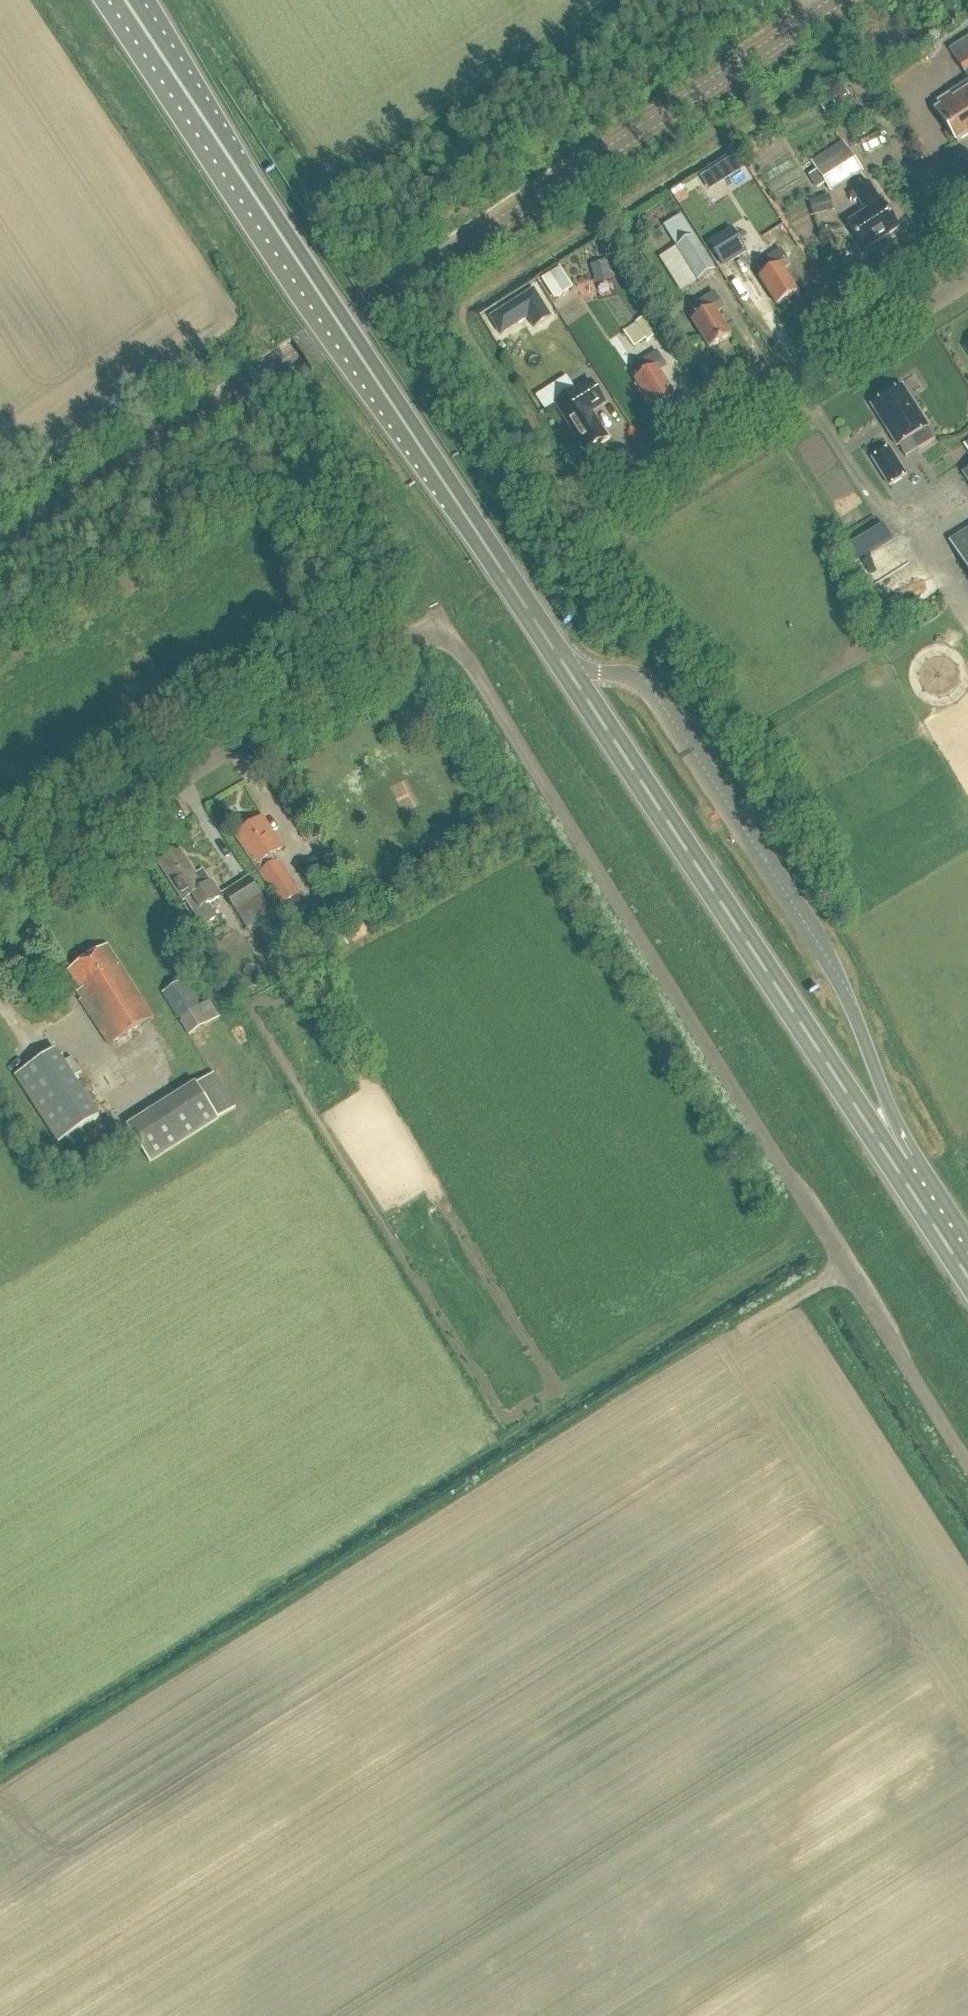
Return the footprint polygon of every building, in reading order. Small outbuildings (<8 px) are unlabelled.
[(950,51),(966,77),(967,77),(967,79),(967,39),(950,51)] [(937,103),(940,108),(936,110),(957,144),(967,137),(967,83),(937,103)] [(812,162),(832,194),(864,174),(844,142),(812,162)] [(736,157),(715,170),(723,184),(745,170),(736,157)] [(867,213),(848,225),(865,251),(898,229),(882,203),(881,204),(868,184),(854,193),(867,213)] [(806,204),(811,216),(830,208),(825,196),(806,204)] [(733,231),(709,246),(722,267),(746,252),(733,231)] [(695,240),(677,251),(698,286),(716,275),(695,240)] [(781,251),(757,266),(763,276),(759,279),(777,307),(798,294),(783,271),(790,266),(781,251)] [(542,282),(554,301),(572,290),(560,271),(542,282)] [(525,319),(530,327),(552,314),(532,282),(481,314),(496,338),(525,319)] [(690,309),(696,319),(692,322),(710,350),(731,337),(716,314),(724,309),(714,294),(690,309)] [(648,316),(624,332),(635,348),(647,340),(648,342),(661,333),(648,316)] [(633,368),(639,378),(635,381),(653,409),(674,396),(659,373),(667,368),(657,353),(633,368)] [(576,391),(556,406),(569,425),(586,452),(607,439),(591,414),(604,405),(590,383),(576,391)] [(903,388),(872,407),(898,448),(914,438),(921,448),(918,450),(919,451),(935,441),(928,429),(903,388)] [(879,439),(862,444),(865,455),(883,450),(879,439)] [(870,456),(881,486),(902,479),(890,448),(870,456)] [(849,547),(859,563),(893,542),(883,526),(849,547)] [(259,875),(281,861),(275,853),(282,849),(263,819),(235,837),(259,875)] [(181,861),(177,854),(158,864),(171,887),(172,886),(181,902),(183,900),(185,904),(188,902),(195,915),(197,914),(205,928),(220,919),(212,905),(223,899),(214,882),(213,883),(203,867),(191,874),(183,860),(181,861)] [(281,861),(259,875),(281,909),(288,904),(294,913),(306,904),(301,896),(302,895),(281,861)] [(247,928),(272,912),(249,876),(224,892),(247,928)] [(108,1047),(154,1019),(107,946),(68,971),(79,992),(76,993),(81,1001),(79,1002),(108,1047)] [(200,1004),(184,978),(162,992),(189,1035),(220,1016),(209,998),(200,1004)] [(64,1064),(55,1051),(15,1077),(59,1144),(99,1118),(74,1079),(82,1074),(72,1059),(64,1064)] [(236,1107),(214,1072),(196,1084),(195,1081),(126,1125),(150,1162),(219,1118),(218,1118),(236,1107)]
